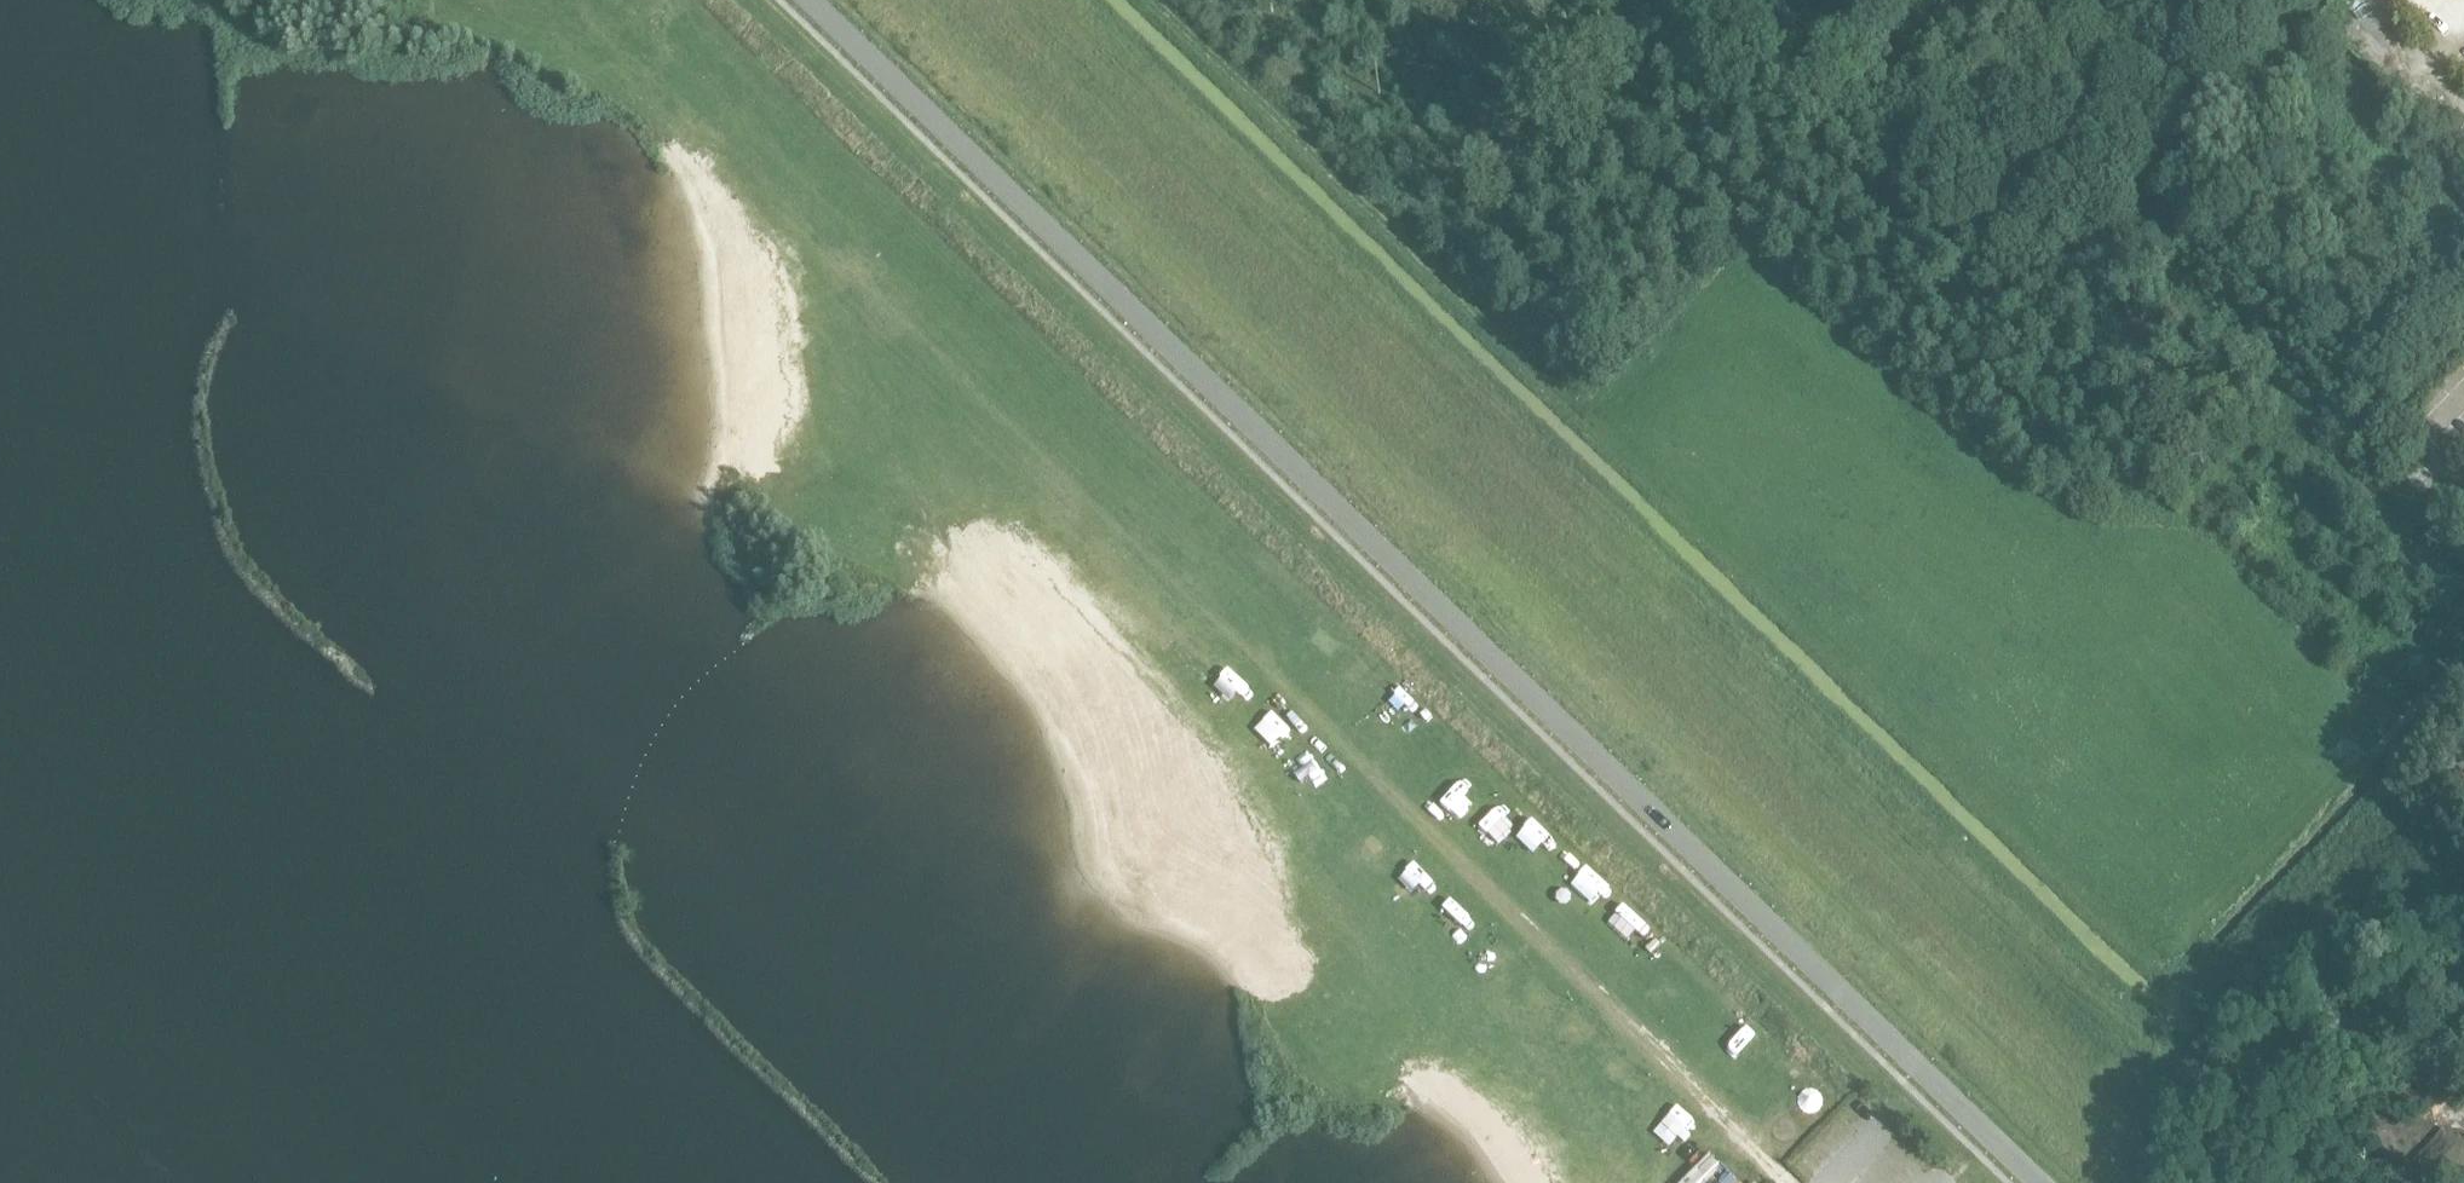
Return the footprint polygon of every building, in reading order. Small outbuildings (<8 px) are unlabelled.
[(1668,1093),(1682,1078),(1673,1070),(1659,1085),(1668,1093)] [(1810,1123),(1847,1094),(1838,1083),(1801,1112),(1810,1123)] [(1814,1157),(1831,1141),(1842,1153),(1856,1139),(1831,1113),(1800,1143),(1814,1157)] [(1645,1131),(1633,1144),(1647,1155),(1658,1142),(1645,1131)]
